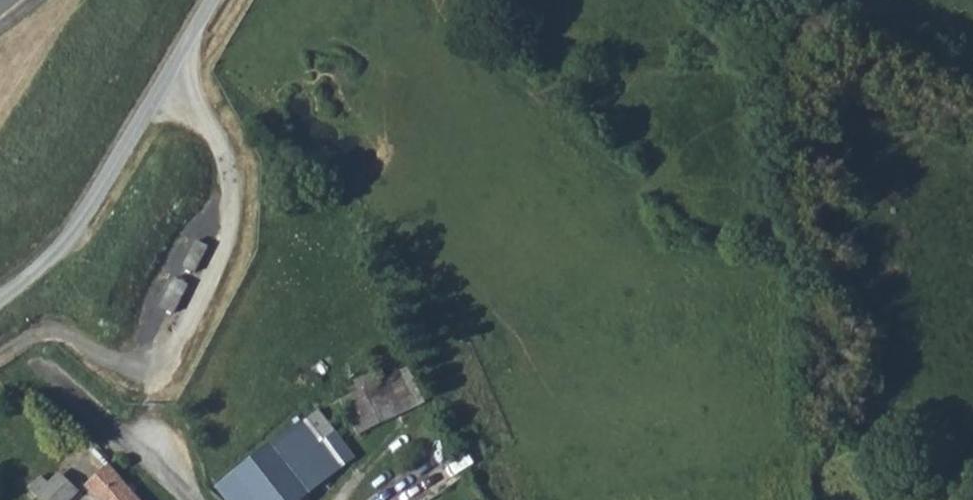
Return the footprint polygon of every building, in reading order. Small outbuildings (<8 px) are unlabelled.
[(395,372),(345,395),(361,432),(412,409),(395,372)] [(226,499),(302,499),(348,467),(313,418),(217,488),(226,499)] [(106,463),(84,483),(99,499),(139,499),(106,463)] [(48,499),(64,499),(74,490),(58,472),(51,478),(43,468),(30,479),(48,499)]
